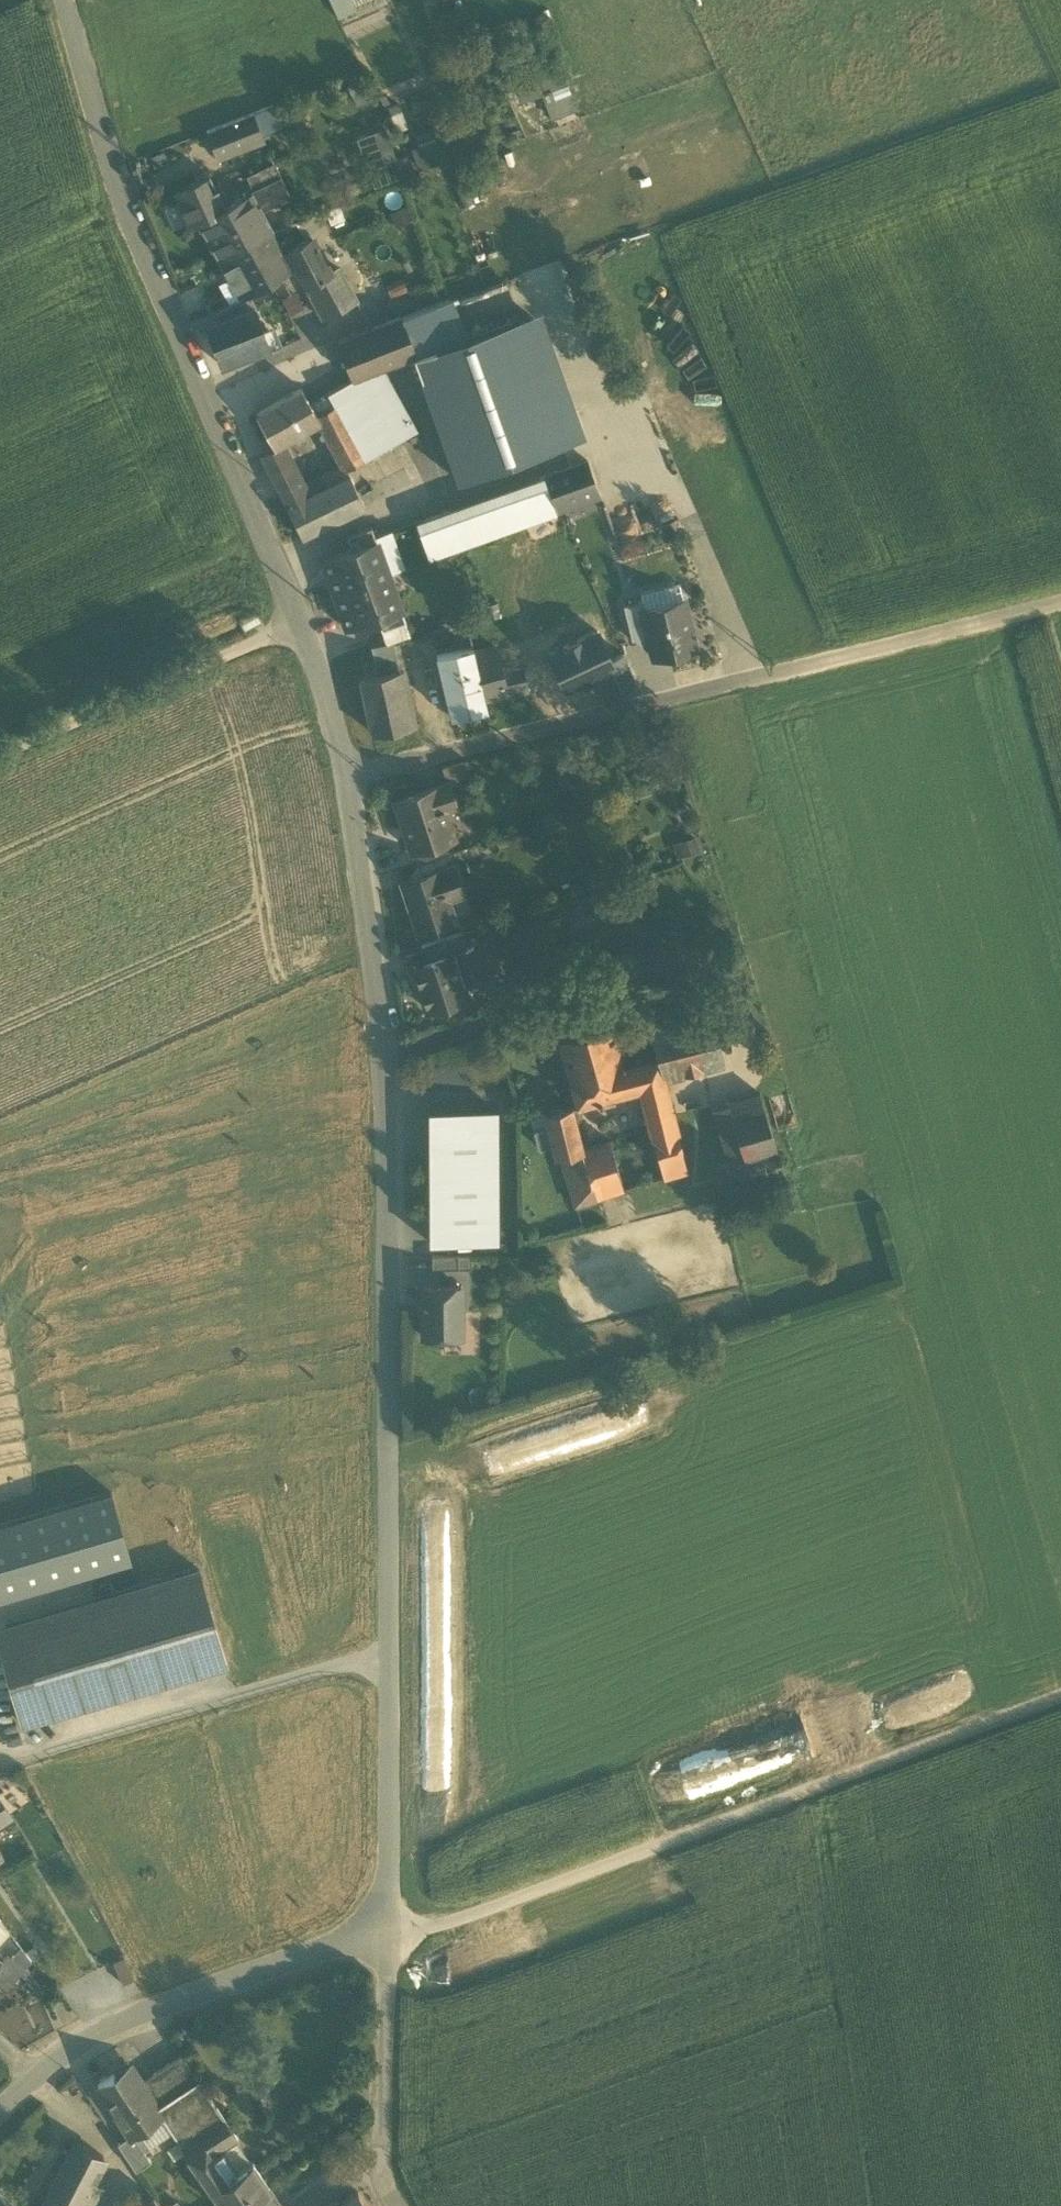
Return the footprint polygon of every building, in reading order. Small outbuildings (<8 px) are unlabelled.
[(337,16),(355,8),(351,0),(329,0),(337,16)] [(355,8),(358,14),(386,1),(386,0),(351,0),(355,8)] [(536,75),(515,82),(520,97),(541,90),(536,75)] [(567,81),(541,90),(549,117),(576,108),(567,81)] [(273,103),(253,112),(260,130),(281,122),(273,103)] [(205,130),(216,157),(249,144),(253,133),(260,130),(253,112),(213,128),(205,130)] [(385,126),(372,131),(384,162),(393,159),(397,157),(385,126)] [(434,135),(410,145),(419,166),(442,157),(434,135)] [(405,154),(397,157),(393,159),(399,176),(411,172),(405,154)] [(273,166),(248,176),(254,189),(279,178),(273,166)] [(209,175),(194,182),(206,208),(212,205),(216,210),(226,206),(217,191),(209,175)] [(256,192),(262,207),(289,195),(280,178),(279,178),(254,189),(256,192)] [(188,218),(191,225),(199,221),(200,221),(199,218),(209,214),(206,208),(194,182),(188,185),(186,182),(174,187),(176,191),(175,191),(178,198),(188,218)] [(256,192),(249,195),(257,209),(262,207),(256,192)] [(226,206),(248,242),(269,231),(257,209),(249,195),(226,206)] [(188,218),(178,198),(163,205),(173,226),(188,218)] [(405,203),(388,210),(393,225),(411,217),(405,203)] [(199,221),(219,257),(248,242),(226,206),(216,210),(212,205),(206,208),(209,214),(199,218),(200,221),(199,221)] [(312,234),(314,239),(327,232),(316,212),(296,221),(305,238),(312,234)] [(293,268),(291,265),(278,242),(270,230),(269,231),(248,242),(270,280),(293,268)] [(297,266),(307,284),(331,271),(314,239),(312,234),(305,238),(293,244),(287,248),(295,263),(297,266)] [(291,265),(295,263),(287,248),(293,244),(289,236),(278,242),(291,265)] [(219,257),(240,295),(248,292),(270,281),(248,242),(219,257)] [(339,266),(331,271),(307,284),(307,285),(323,314),(355,297),(339,266)] [(294,290),(279,298),(288,314),(303,307),(294,290)] [(215,308),(220,318),(254,305),(254,304),(255,304),(248,292),(240,295),(215,308)] [(452,296),(401,315),(415,353),(467,335),(452,296)] [(220,318),(205,324),(220,363),(269,344),(254,305),(220,318)] [(540,309),(518,316),(563,443),(585,435),(540,309)] [(337,339),(351,376),(363,372),(382,365),(413,354),(415,353),(401,315),(337,339)] [(458,480),(459,480),(563,443),(518,316),(467,335),(415,353),(413,354),(458,480)] [(382,365),(363,372),(399,440),(417,431),(382,365)] [(345,469),(399,440),(363,372),(351,376),(352,379),(330,389),(330,390),(321,395),(321,396),(310,402),(320,418),(319,419),(343,465),(345,469)] [(275,443),(275,445),(284,440),(289,437),(319,419),(320,418),(310,402),(301,385),(256,411),(274,442),(275,443)] [(317,496),(289,437),(275,443),(261,450),(302,535),(363,503),(350,479),(317,496)] [(587,459),(553,471),(565,505),(599,493),(587,459)] [(556,508),(565,505),(553,471),(544,475),(556,508)] [(416,520),(429,557),(457,547),(557,511),(556,508),(544,475),(416,520)] [(346,532),(352,547),(376,538),(371,524),(346,532)] [(392,532),(376,538),(388,572),(404,566),(392,532)] [(322,558),(334,591),(388,572),(376,538),(352,547),(322,558)] [(400,605),(388,572),(334,591),(346,624),(376,613),(400,605)] [(642,599),(644,608),(682,599),(678,583),(664,586),(640,591),(642,599)] [(623,603),(631,639),(649,635),(642,608),(644,608),(642,599),(623,603)] [(694,645),(682,599),(644,608),(642,608),(649,635),(653,655),(694,645)] [(376,613),(381,628),(406,619),(400,605),(376,613)] [(597,630),(549,652),(566,688),(582,681),(583,684),(597,677),(615,668),(610,658),(597,630)] [(371,646),(377,673),(399,668),(393,641),(371,646)] [(487,708),(484,698),(474,653),(472,648),(436,656),(450,716),(487,708)] [(496,648),(474,653),(484,698),(526,691),(522,668),(501,671),(496,648)] [(622,653),(610,658),(615,668),(597,677),(609,702),(639,687),(622,653)] [(359,677),(371,732),(411,724),(399,668),(377,673),(359,677)] [(446,765),(449,778),(475,772),(472,759),(446,765)] [(410,845),(411,848),(417,846),(446,836),(454,834),(445,804),(455,801),(448,779),(395,797),(402,820),(410,845)] [(400,849),(410,845),(402,820),(392,824),(400,849)] [(699,833),(672,842),(677,856),(703,847),(699,833)] [(417,846),(421,860),(447,851),(450,850),(446,836),(417,846)] [(451,863),(447,851),(421,860),(418,861),(422,872),(451,863)] [(403,879),(419,929),(456,917),(449,895),(446,887),(459,883),(452,863),(451,863),(422,872),(403,879)] [(446,887),(449,895),(461,891),(459,883),(446,887)] [(619,884),(587,894),(595,919),(627,909),(619,884)] [(421,943),(426,960),(451,951),(452,953),(467,948),(466,946),(461,930),(421,943)] [(467,948),(452,953),(451,951),(426,960),(412,964),(426,1008),(466,996),(460,980),(482,973),(473,944),(466,946),(467,948)] [(548,984),(542,967),(520,975),(526,992),(548,984)] [(658,1057),(664,1079),(724,1063),(711,1012),(649,1028),(656,1057),(658,1057)] [(559,1041),(577,1106),(639,1088),(664,1081),(664,1079),(658,1057),(656,1057),(622,1067),(611,1027),(559,1041)] [(639,1088),(645,1112),(671,1106),(664,1081),(639,1088)] [(731,1161),(747,1156),(777,1146),(759,1092),(713,1107),(731,1161)] [(551,1143),(555,1157),(560,1155),(582,1149),(571,1106),(544,1112),(548,1126),(551,1143)] [(687,1172),(671,1106),(645,1112),(652,1139),(663,1179),(687,1172)] [(428,1110),(429,1240),(497,1239),(496,1109),(428,1110)] [(548,1126),(544,1112),(529,1115),(532,1129),(548,1126)] [(532,1129),(536,1146),(551,1143),(548,1126),(532,1129)] [(560,1155),(574,1205),(624,1190),(609,1140),(582,1149),(560,1155)] [(777,1146),(747,1156),(755,1189),(771,1185),(773,1191),(786,1188),(784,1181),(787,1180),(777,1146)] [(431,1268),(471,1267),(471,1254),(431,1254),(431,1268)] [(423,1336),(460,1336),(460,1285),(423,1285),(423,1336)] [(0,1523),(0,1597),(131,1559),(111,1491),(0,1523)] [(22,1720),(226,1661),(199,1567),(79,1602),(0,1625),(0,1646),(22,1720)] [(9,1813),(0,1799),(0,1819),(9,1813)] [(9,1929),(0,1917),(0,1939),(9,1929)] [(13,1957),(24,1966),(31,1958),(20,1944),(10,1954),(13,1957)] [(107,1957),(122,1983),(135,1976),(120,1949),(107,1957)] [(1,1958),(0,1959),(0,1971),(13,1957),(10,1954),(7,1951),(1,1958)] [(7,1985),(24,1966),(13,1957),(0,1971),(0,1979),(7,1985)] [(181,2053),(154,2071),(140,2080),(157,2106),(171,2097),(198,2079),(181,2053)] [(135,2134),(162,2116),(155,2107),(157,2106),(140,2080),(135,2071),(119,2081),(113,2072),(97,2082),(130,2133),(132,2136),(135,2134)] [(171,2131),(179,2142),(221,2114),(198,2079),(171,2097),(157,2106),(155,2107),(162,2116),(171,2131)] [(179,2142),(194,2164),(220,2148),(235,2138),(237,2137),(221,2114),(179,2142)] [(145,2149),(171,2131),(162,2116),(135,2134),(145,2149)] [(117,2142),(135,2169),(151,2159),(145,2149),(135,2134),(132,2136),(130,2133),(117,2142)] [(235,2171),(251,2161),(235,2138),(220,2148),(235,2171)] [(41,2202),(49,2205),(82,2205),(104,2163),(104,2158),(101,2154),(73,2139),(41,2202)] [(194,2164),(211,2188),(235,2171),(220,2148),(194,2164)] [(235,2171),(211,2188),(223,2205),(241,2205),(270,2187),(252,2160),(251,2161),(235,2171)] [(270,2187),(241,2205),(282,2205),(270,2187)] [(358,2190),(333,2205),(367,2205),(358,2190)] [(0,2192),(0,2205),(15,2205),(0,2192)] [(138,2205),(160,2205),(153,2196),(138,2205)]
